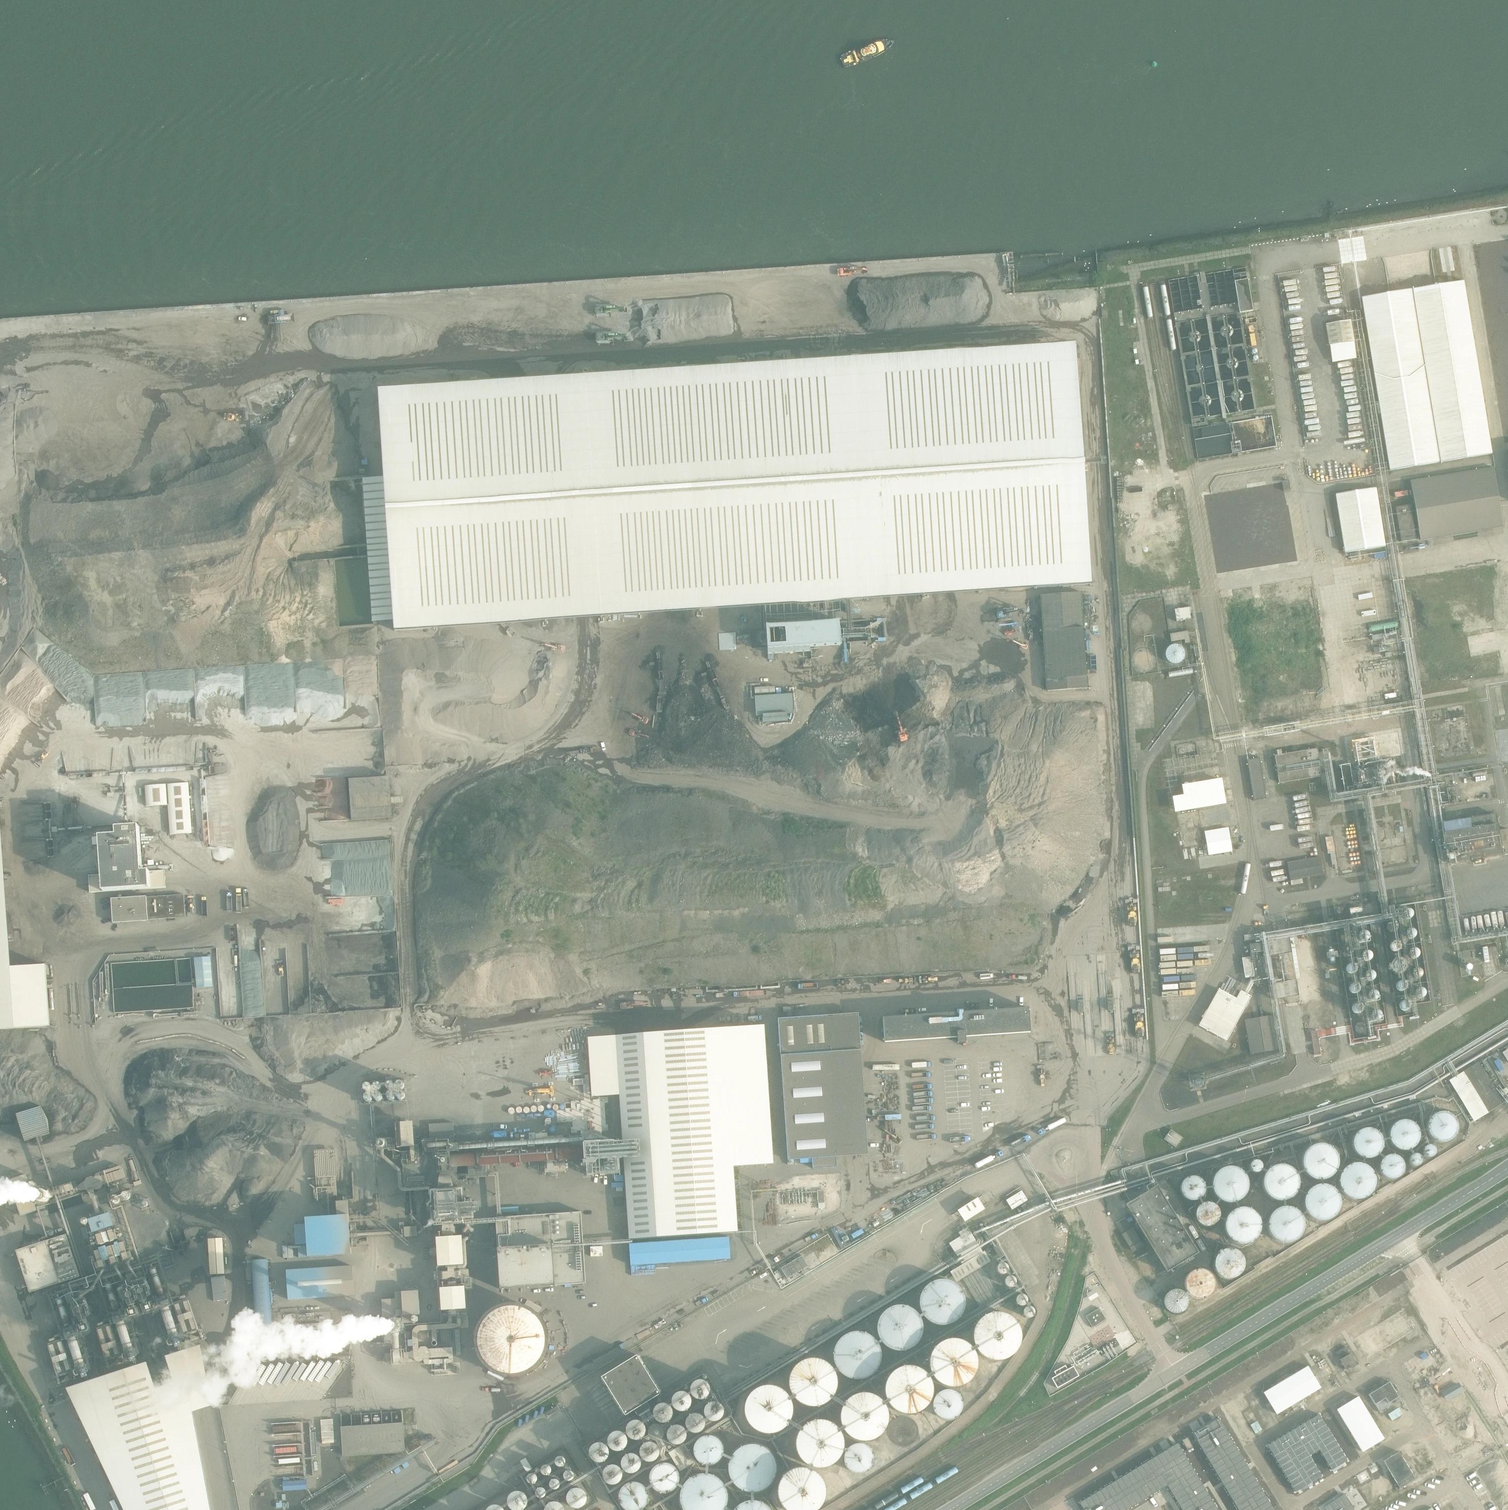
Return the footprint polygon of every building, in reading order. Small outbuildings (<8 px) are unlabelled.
[(1236,274),(1242,324),(1255,323),(1248,272),(1236,274)] [(1464,281),(1361,298),(1389,469),(1492,453),(1464,281)] [(1351,320),(1325,324),(1328,346),(1330,346),(1332,362),(1356,358),(1351,320)] [(1077,334),(382,379),(397,619),(765,596),(840,591),(1042,578),(1083,575),(1093,574),(1077,334)] [(1128,428),(1148,426),(1147,415),(1127,417),(1128,428)] [(356,455),(326,455),(326,471),(357,471),(356,455)] [(1494,466),(1410,480),(1420,541),(1504,527),(1494,466)] [(1205,493),(1216,573),(1296,562),(1286,489),(1289,489),(1288,481),(1205,493)] [(1376,488),(1336,494),(1345,552),(1385,546),(1376,488)] [(1415,538),(1410,505),(1396,507),(1402,541),(1415,538)] [(1497,557),(1403,570),(1409,612),(1503,598),(1497,557)] [(1302,588),(1222,600),(1237,707),(1246,706),(1248,720),(1250,720),(1248,708),(1258,707),(1259,718),(1268,717),(1269,726),(1263,727),(1265,737),(1301,732),(1299,722),(1297,722),(1296,714),(1297,714),(1283,618),(1285,618),(1286,625),(1307,622),(1302,588)] [(840,591),(765,596),(768,651),(844,647),(840,591)] [(1083,593),(1042,596),(1048,694),(1089,691),(1083,593)] [(1192,607),(1175,610),(1177,622),(1194,619),(1192,607)] [(1152,632),(1153,630),(1153,627),(1152,624),(1150,622),(1148,620),(1146,619),(1143,619),(1140,619),(1138,620),(1136,621),(1134,623),(1133,626),(1132,628),(1133,631),(1133,634),(1135,636),(1137,638),(1139,639),(1142,639),(1145,639),(1147,638),(1149,637),(1151,635),(1152,632)] [(1419,628),(1426,678),(1459,674),(1455,636),(1458,635),(1457,624),(1419,628)] [(1188,630),(1169,633),(1171,642),(1184,639),(1185,643),(1190,642),(1188,630)] [(1484,656),(1483,645),(1463,647),(1463,657),(1484,656)] [(1185,661),(1186,658),(1186,656),(1185,653),(1183,651),(1181,650),(1178,649),(1176,649),(1173,649),(1171,651),(1169,653),(1168,655),(1167,658),(1168,660),(1169,663),(1170,665),(1172,666),(1175,667),(1178,667),(1180,666),(1182,665),(1184,663),(1185,661)] [(1154,664),(1154,662),(1153,659),(1152,657),(1150,655),(1147,654),(1144,654),(1142,654),(1139,655),(1137,657),(1136,660),(1136,663),(1136,665),(1137,668),(1139,670),(1141,671),(1144,672),(1147,672),(1149,671),(1151,669),(1153,667),(1154,664)] [(1471,660),(1473,678),(1504,674),(1501,656),(1471,660)] [(792,694),(755,696),(756,716),(763,716),(764,724),(788,722),(788,715),(794,715),(792,694)] [(1444,701),(1446,716),(1473,712),(1471,696),(1444,701)] [(1279,782),(1322,776),(1317,749),(1275,755),(1279,782)] [(1260,758),(1248,760),(1255,802),(1267,800),(1263,777),(1260,758)] [(1345,793),(1354,791),(1350,764),(1340,765),(1345,793)] [(350,821),(393,818),(390,776),(347,779),(350,821)] [(1227,804),(1223,779),(1182,785),(1184,795),(1172,797),(1175,813),(1227,804)] [(191,833),(188,783),(144,786),(146,806),(167,805),(169,835),(191,833)] [(51,1027),(46,965),(13,967),(2,809),(0,810),(0,1031),(51,1027)] [(1449,864),(1503,855),(1497,814),(1443,823),(1449,864)] [(101,874),(89,875),(90,892),(166,887),(165,870),(144,871),(141,828),(115,830),(116,837),(98,838),(101,870),(101,874)] [(368,841),(368,854),(392,854),(391,840),(368,841)] [(1321,858),(1288,863),(1290,879),(1324,874),(1321,858)] [(186,895),(112,900),(113,924),(187,919),(186,895)] [(1260,942),(1249,944),(1256,985),(1267,983),(1260,942)] [(211,957),(194,958),(196,988),(213,987),(211,957)] [(390,959),(390,1007),(400,1007),(401,959),(390,959)] [(1228,1041),(1252,997),(1241,991),(1237,999),(1219,989),(1199,1025),(1228,1041)] [(784,1007),(784,1017),(795,1016),(794,1006),(784,1007)] [(1029,1008),(883,1018),(885,1042),(958,1038),(958,1043),(966,1044),(982,1043),(982,1036),(1031,1032),(1029,1008)] [(1274,1015),(1245,1019),(1248,1039),(1250,1054),(1279,1050),(1274,1015)] [(827,1016),(779,1019),(781,1054),(829,1051),(827,1016)] [(767,1058),(779,1058),(779,1034),(766,1034),(767,1058)] [(829,1051),(781,1054),(788,1159),(812,1158),(813,1168),(838,1166),(829,1051)] [(482,1073),(482,1084),(494,1084),(494,1060),(464,1060),(464,1073),(482,1073)] [(1504,1104),(1479,1063),(1478,1063),(1464,1071),(1489,1113),(1504,1104)] [(406,1083),(365,1079),(363,1102),(404,1105),(406,1083)] [(624,1140),(584,1141),(586,1175),(621,1173),(620,1158),(641,1157),(639,1105),(629,1105),(630,1126),(623,1127),(624,1140)] [(19,1112),(24,1139),(50,1134),(45,1107),(19,1112)] [(1458,1126),(1458,1123),(1457,1120),(1456,1118),(1454,1115),(1451,1113),(1449,1112),(1447,1111),(1444,1111),(1441,1111),(1438,1111),(1435,1113),(1432,1115),(1430,1117),(1428,1120),(1428,1123),(1427,1126),(1428,1129),(1428,1132),(1430,1134),(1432,1137),(1434,1139),(1437,1140),(1440,1141),(1443,1142),(1445,1141),(1448,1141),(1451,1139),(1454,1137),(1456,1134),(1457,1132),(1458,1129),(1458,1126)] [(1419,1136),(1419,1133),(1418,1130),(1416,1127),(1415,1125),(1412,1123),(1410,1121),(1408,1121),(1405,1120),(1402,1120),(1399,1121),(1395,1122),(1393,1124),(1391,1126),(1389,1129),(1388,1132),(1388,1135),(1388,1138),(1389,1142),(1390,1144),(1392,1146),(1394,1148),(1397,1150),(1399,1151),(1402,1151),(1405,1151),(1409,1150),(1412,1149),(1414,1147),(1416,1144),(1418,1142),(1418,1139),(1419,1136)] [(774,1160),(786,1160),(785,1128),(773,1128),(774,1160)] [(1384,1143),(1383,1140),(1383,1137),(1382,1135),(1380,1132),(1378,1131),(1375,1129),(1373,1128),(1370,1128),(1366,1128),(1364,1128),(1361,1130),(1358,1131),(1356,1134),(1355,1136),(1354,1140),(1353,1143),(1354,1146),(1354,1149),(1356,1151),(1357,1153),(1360,1156),(1362,1157),(1365,1158),(1368,1158),(1371,1158),(1373,1157),(1377,1156),(1379,1154),(1381,1152),(1382,1149),(1383,1146),(1384,1143)] [(1171,1129),(1165,1138),(1176,1145),(1183,1136),(1171,1129)] [(1338,1162),(1337,1159),(1337,1156),(1335,1153),(1333,1150),(1331,1148),(1328,1146),(1324,1144),(1321,1144),(1317,1144),(1313,1145),(1311,1146),(1307,1149),(1305,1152),(1303,1155),(1302,1158),(1302,1162),(1302,1165),(1303,1168),(1304,1172),(1306,1174),(1308,1176),(1311,1178),(1314,1179),(1318,1180),(1322,1180),(1326,1179),(1329,1178),(1332,1175),(1334,1172),(1336,1169),(1337,1166),(1338,1162)] [(1403,1165),(1402,1161),(1401,1159),(1399,1157),(1397,1155),(1395,1154),(1391,1153),(1388,1154),(1387,1154),(1385,1155),(1383,1157),(1381,1159),(1380,1161),(1380,1165),(1380,1169),(1382,1173),(1386,1175),(1388,1176),(1390,1176),(1393,1176),(1395,1176),(1398,1174),(1400,1172),(1401,1170),(1402,1168),(1403,1165)] [(1375,1180),(1375,1176),(1374,1172),(1372,1169),(1370,1167),(1367,1164),(1363,1162),(1360,1162),(1356,1161),(1353,1162),(1348,1163),(1345,1165),(1343,1167),(1341,1170),(1339,1173),(1338,1177),(1338,1180),(1338,1184),(1339,1187),(1341,1190),(1343,1193),(1345,1195),(1348,1197),(1352,1198),(1356,1199),(1359,1199),(1363,1198),(1367,1196),(1370,1193),(1372,1191),(1374,1187),(1375,1184),(1375,1180)] [(1298,1182),(1298,1181),(1298,1178),(1297,1175),(1296,1172),(1293,1169),(1290,1166),(1287,1165),(1284,1164),(1281,1164),(1278,1164),(1274,1165),(1272,1166),(1269,1169),(1266,1172),(1265,1174),(1264,1178),(1263,1181),(1264,1184),(1265,1188),(1266,1191),(1268,1194),(1272,1196),(1275,1198),(1278,1199),(1280,1199),(1283,1199),(1287,1198),(1290,1196),(1293,1194),(1295,1191),(1297,1188),(1298,1185),(1298,1182)] [(1248,1184),(1247,1180),(1246,1177),(1244,1173),(1242,1171),(1240,1169),(1237,1167),(1232,1166),(1230,1166),(1227,1166),(1223,1167),(1220,1169),(1217,1171),(1215,1174),(1214,1177),(1213,1180),(1212,1184),(1212,1186),(1213,1190),(1215,1193),(1217,1196),(1219,1198),(1222,1199),(1225,1201),(1229,1201),(1233,1201),(1236,1200),(1239,1199),(1242,1197),(1244,1194),(1246,1191),(1247,1188),(1248,1184)] [(27,1174),(3,1181),(10,1204),(17,1202),(21,1215),(37,1210),(27,1174)] [(1206,1189),(1206,1186),(1205,1184),(1204,1182),(1202,1179),(1200,1178),(1198,1176),(1195,1176),(1192,1175),(1190,1176),(1188,1176),(1185,1178),(1183,1179),(1182,1181),(1181,1184),(1180,1186),(1179,1189),(1180,1191),(1180,1194),(1181,1196),(1183,1198),(1185,1200),(1187,1201),(1192,1202),(1194,1202),(1197,1201),(1199,1201),(1202,1199),(1203,1197),(1205,1195),(1206,1192),(1206,1189)] [(1198,1253),(1157,1185),(1128,1203),(1125,1204),(1131,1214),(1166,1272),(1198,1253)] [(1340,1203),(1340,1202),(1339,1199),(1338,1196),(1337,1193),(1335,1190),(1332,1188),(1330,1186),(1326,1185),(1322,1185),(1319,1185),(1316,1186),(1312,1187),(1310,1189),(1307,1192),(1306,1195),(1305,1198),(1304,1202),(1304,1206),(1305,1209),(1307,1211),(1309,1215),(1312,1217),(1314,1218),(1317,1219),(1321,1220),(1324,1220),(1329,1219),(1332,1217),(1334,1215),(1336,1213),(1338,1210),(1339,1207),(1340,1203)] [(1012,1209),(1028,1201),(1022,1191),(1007,1200),(1012,1209)] [(978,1197),(958,1209),(965,1221),(986,1208),(978,1197)] [(1219,1214),(1218,1210),(1217,1207),(1216,1206),(1212,1203),(1210,1203),(1208,1202),(1206,1202),(1203,1203),(1200,1205),(1198,1207),(1197,1209),(1196,1211),(1196,1214),(1196,1217),(1197,1218),(1198,1220),(1199,1222),(1201,1223),(1203,1224),(1207,1225),(1209,1225),(1212,1225),(1215,1222),(1217,1220),(1218,1219),(1219,1216),(1219,1214)] [(1260,1225),(1260,1222),(1259,1218),(1258,1216),(1256,1213),(1254,1211),(1250,1209),(1246,1207),(1243,1207),(1239,1207),(1235,1208),(1232,1209),(1230,1212),(1227,1214),(1225,1217),(1224,1221),(1224,1224),(1224,1227),(1225,1231),(1226,1234),(1229,1237),(1231,1239),(1234,1241),(1237,1242),(1241,1243),(1245,1243),(1248,1242),(1251,1241),(1255,1238),(1257,1235),(1259,1232),(1260,1229),(1260,1225)] [(1304,1225),(1304,1224),(1303,1221),(1302,1217),(1301,1215),(1299,1212),(1297,1210),(1294,1209),(1291,1207),(1287,1207),(1284,1207),(1281,1207),(1277,1209),(1274,1211),(1272,1214),(1270,1217),(1269,1220),(1269,1224),(1269,1227),(1270,1230),(1271,1233),(1273,1236),(1275,1238),(1278,1240),(1281,1241),(1286,1242),(1288,1242),(1292,1241),(1296,1239),(1298,1237),(1301,1234),(1302,1231),(1303,1228),(1304,1225)] [(90,1219),(94,1232),(116,1225),(111,1212),(90,1219)] [(580,1214),(494,1220),(499,1291),(584,1286),(580,1214)] [(349,1216),(306,1218),(308,1258),(351,1255),(349,1216)] [(1133,1251),(1143,1245),(1132,1228),(1122,1234),(1130,1246),(1129,1247),(1130,1248),(1133,1251)] [(964,1259),(981,1249),(969,1230),(952,1240),(964,1259)] [(30,1293),(80,1277),(66,1235),(16,1251),(30,1293)] [(465,1235),(436,1237),(442,1321),(418,1323),(418,1315),(421,1315),(419,1289),(395,1291),(395,1298),(383,1299),(386,1343),(392,1343),(392,1351),(385,1351),(385,1363),(425,1361),(425,1364),(432,1363),(432,1370),(446,1369),(446,1362),(454,1362),(453,1346),(420,1348),(419,1330),(461,1327),(460,1312),(468,1311),(466,1288),(472,1288),(470,1268),(467,1269),(465,1235)] [(225,1274),(222,1237),(208,1238),(210,1275),(225,1274)] [(728,1243),(670,1246),(671,1267),(730,1264),(728,1243)] [(670,1246),(629,1249),(630,1269),(671,1267),(670,1246)] [(1244,1264),(1244,1263),(1244,1260),(1243,1257),(1241,1254),(1239,1252),(1237,1251),(1234,1249),(1231,1249),(1229,1249),(1227,1249),(1223,1250),(1221,1251),(1219,1253),(1217,1255),(1216,1258),(1215,1261),(1215,1264),(1215,1267),(1216,1269),(1217,1272),(1220,1274),(1221,1276),(1224,1277),(1227,1278),(1230,1278),(1233,1278),(1235,1277),(1238,1276),(1240,1274),(1241,1272),(1243,1269),(1244,1266),(1244,1264)] [(802,1254),(783,1266),(791,1280),(803,1273),(804,1274),(811,1270),(802,1254)] [(273,1340),(267,1259),(252,1260),(257,1341),(273,1340)] [(999,1271),(1001,1273),(1004,1273),(1007,1271),(1009,1269),(1009,1266),(1007,1263),(1005,1262),(1002,1262),(999,1263),(997,1265),(997,1268),(999,1271)] [(352,1266),(286,1270),(289,1301),(354,1297),(352,1266)] [(920,1297),(921,1308),(928,1318),(938,1323),(950,1323),(961,1318),(967,1308),(969,1296),(964,1285),(955,1278),(944,1275),(933,1278),(924,1286),(920,1297)] [(1007,1284),(1010,1286),(1013,1286),(1015,1285),(1017,1282),(1017,1279),(1016,1276),(1013,1275),(1010,1275),(1007,1276),(1006,1279),(1006,1282),(1007,1284)] [(286,1279),(275,1280),(275,1305),(286,1304),(286,1279)] [(1191,1296),(1197,1305),(1210,1296),(1205,1288),(1191,1296)] [(1188,1302),(1188,1299),(1187,1296),(1186,1295),(1184,1293),(1182,1291),(1180,1290),(1178,1289),(1175,1289),(1171,1290),(1169,1291),(1167,1293),(1165,1295),(1164,1297),(1163,1300),(1163,1302),(1163,1304),(1164,1307),(1166,1310),(1170,1313),(1172,1314),(1175,1314),(1177,1314),(1180,1313),(1182,1312),(1184,1311),(1186,1309),(1187,1307),(1188,1304),(1188,1302)] [(1018,1304),(1021,1305),(1024,1305),(1026,1304),(1028,1301),(1028,1298),(1027,1296),(1024,1294),(1021,1294),(1018,1295),(1017,1298),(1017,1301),(1018,1304)] [(876,1322),(877,1333),(884,1343),(895,1348),(906,1348),(917,1343),(923,1333),(925,1321),(920,1310),(912,1303),(900,1300),(889,1303),(880,1311),(876,1322)] [(550,1347),(550,1341),(550,1336),(548,1330),(546,1325),(543,1320),(539,1316),(535,1312),(530,1309),(525,1307),(520,1306),(514,1305),(509,1305),(503,1306),(498,1307),(493,1310),(488,1313),(484,1317),(480,1321),(478,1326),(475,1331),(474,1336),(474,1342),(474,1348),(475,1353),(477,1358),(479,1363),(483,1368),(487,1372),(491,1375),(496,1378),(501,1380),(507,1381),(512,1381),(518,1381),(523,1380),(529,1377),(533,1375),(538,1371),(542,1367),(545,1363),(547,1358),(549,1352),(550,1347)] [(1026,1316),(1029,1317),(1032,1317),(1034,1316),(1036,1313),(1036,1310),(1035,1308),(1032,1306),(1029,1306),(1026,1307),(1025,1310),(1025,1313),(1026,1316)] [(1092,1328),(1106,1319),(1099,1308),(1085,1317),(1092,1328)] [(1366,1361),(1415,1330),(1402,1308),(1352,1339),(1366,1361)] [(975,1334),(976,1346),(983,1356),(993,1361),(1005,1361),(1015,1355),(1022,1346),(1023,1334),(1019,1323),(1010,1315),(999,1313),(987,1316),(979,1323),(975,1334)] [(834,1351),(835,1362),(842,1372),(853,1377),(864,1377),(875,1372),(881,1362),(883,1350),(878,1339),(870,1332),(858,1329),(847,1332),(838,1340),(834,1351)] [(14,1334),(3,1339),(12,1361),(24,1356),(14,1334)] [(930,1359),(931,1370),(938,1380),(949,1385),(960,1385),(971,1380),(977,1370),(979,1358),(974,1347),(966,1340),(954,1337),(943,1340),(934,1348),(930,1359)] [(192,1407),(210,1401),(199,1343),(163,1354),(172,1379),(153,1384),(145,1360),(65,1385),(124,1509),(211,1509),(192,1407)] [(1355,1363),(1344,1344),(1333,1350),(1345,1369),(1355,1363)] [(790,1376),(791,1388),(798,1397),(808,1403),(820,1403),(830,1397),(837,1387),(838,1376),(834,1365),(825,1357),(814,1354),(802,1357),(794,1365),(790,1376)] [(655,1383),(637,1355),(601,1377),(618,1405),(624,1416),(661,1393),(655,1383)] [(1410,1367),(1415,1378),(1436,1368),(1431,1357),(1410,1367)] [(885,1385),(887,1397),(894,1406),(904,1412),(916,1412),(926,1406),(933,1396),(934,1385),(930,1374),(921,1366),(910,1363),(898,1366),(889,1374),(885,1385)] [(1079,1376),(1073,1366),(1068,1369),(1065,1365),(1054,1372),(1056,1376),(1052,1378),(1057,1388),(1079,1376)] [(1306,1366),(1262,1392),(1275,1413),(1319,1387),(1306,1366)] [(694,1393),(698,1396),(703,1397),(707,1396),(711,1393),(713,1389),(713,1384),(711,1380),(707,1377),(703,1376),(698,1377),(694,1380),(692,1384),(692,1389),(694,1393)] [(745,1404),(746,1415),(753,1425),(763,1430),(775,1430),(786,1425),(792,1415),(794,1403),(789,1392),(780,1385),(769,1382),(758,1385),(749,1393),(745,1404)] [(1389,1382),(1368,1394),(1379,1412),(1400,1399),(1389,1382)] [(940,1416),(945,1418),(950,1419),(955,1418),(960,1415),(963,1411),(966,1406),(966,1400),(964,1394),(960,1390),(955,1387),(949,1386),(943,1387),(938,1390),(934,1395),(933,1400),(933,1406),(935,1412),(940,1416)] [(674,1405),(678,1408),(682,1409),(687,1408),(691,1405),(693,1401),(693,1396),(691,1392),(687,1389),(682,1388),(678,1389),(674,1392),(672,1396),(672,1401),(674,1405)] [(843,1412),(844,1424),(851,1433),(861,1439),(873,1439),(884,1433),(890,1423),(892,1412),(887,1401),(878,1393),(867,1390),(856,1393),(847,1401),(843,1412)] [(1462,1391),(1429,1410),(1453,1453),(1486,1435),(1462,1391)] [(1358,1395),(1335,1409),(1361,1452),(1384,1439),(1358,1395)] [(707,1414),(711,1417),(716,1418),(720,1417),(724,1414),(726,1410),(726,1405),(724,1401),(720,1398),(716,1397),(711,1398),(707,1401),(705,1405),(705,1410),(707,1414)] [(656,1416),(659,1419),(664,1420),(669,1419),(672,1416),(674,1412),(674,1407),(672,1403),(669,1400),(664,1399),(659,1400),(656,1403),(654,1408),(654,1412),(656,1416)] [(689,1425),(693,1428),(697,1429),(702,1428),(706,1425),(708,1421),(708,1416),(706,1412),(702,1409),(697,1408),(693,1409),(689,1412),(687,1416),(687,1421),(689,1425)] [(1392,1429),(1409,1421),(1407,1416),(1390,1424),(1392,1429)] [(630,1434),(634,1437),(638,1438),(643,1437),(646,1434),(648,1430),(648,1425),(646,1421),(643,1418),(638,1417),(633,1418),(630,1421),(628,1425),(628,1430),(630,1434)] [(797,1439),(798,1451),(805,1461),(815,1466),(827,1466),(838,1460),(844,1451),(846,1439),(841,1428),(832,1420),(821,1418),(810,1420),(801,1428),(797,1439)] [(1193,1434),(1239,1509),(1274,1509),(1219,1418),(1193,1434)] [(1332,1418),(1321,1424),(1329,1440),(1341,1434),(1332,1418)] [(669,1438),(672,1441),(677,1442),(682,1441),(685,1438),(687,1433),(687,1429),(685,1424),(682,1421),(677,1420),(672,1422),(669,1424),(667,1429),(667,1433),(669,1438)] [(333,1421),(320,1422),(322,1445),(334,1444),(333,1421)] [(404,1422),(341,1426),(343,1454),(406,1449),(404,1422)] [(1303,1456),(1317,1448),(1304,1426),(1290,1434),(1303,1456)] [(914,1427),(900,1430),(903,1445),(917,1442),(914,1427)] [(609,1446),(613,1449),(618,1450),(622,1449),(626,1446),(628,1442),(628,1437),(626,1433),(622,1430),(618,1429),(613,1430),(609,1433),(607,1437),(607,1442),(609,1446)] [(698,1459),(708,1463),(718,1461),(725,1453),(726,1443),(721,1434),(711,1430),(701,1432),(694,1440),(693,1450),(698,1459)] [(643,1455),(646,1458),(651,1459),(656,1458),(659,1455),(661,1450),(661,1446),(659,1441),(656,1438),(651,1437),(646,1439),(643,1441),(641,1446),(641,1450),(643,1455)] [(851,1469),(856,1471),(861,1472),(866,1471),(871,1468),(874,1464),(877,1458),(877,1453),(875,1447),(871,1442),(866,1439),(860,1438),(854,1440),(849,1443),(845,1447),(844,1453),(844,1459),(846,1465),(851,1469)] [(591,1457),(595,1460),(599,1461),(604,1460),(608,1457),(610,1453),(610,1448),(608,1444),(604,1441),(599,1440),(595,1441),(591,1444),(589,1448),(589,1453),(591,1457)] [(729,1464),(730,1475),(737,1485),(747,1490),(759,1490),(769,1485),(776,1475),(777,1463),(773,1452),(764,1445),(753,1442),(741,1445),(733,1453),(729,1464)] [(1286,1442),(1264,1456),(1280,1482),(1302,1469),(1286,1442)] [(1080,1503),(1084,1509),(1126,1509),(1167,1485),(1183,1509),(1218,1509),(1177,1443),(1080,1503)] [(1339,1462),(1355,1455),(1350,1444),(1334,1451),(1339,1462)] [(624,1466),(628,1469),(633,1470),(637,1469),(641,1466),(643,1462),(643,1457),(641,1453),(637,1450),(633,1449),(628,1450),(624,1453),(622,1457),(622,1462),(624,1466)] [(1301,1462),(1314,1484),(1335,1470),(1322,1449),(1301,1462)] [(1398,1452),(1383,1461),(1400,1488),(1415,1479),(1398,1452)] [(556,1462),(559,1464),(562,1464),(565,1463),(566,1460),(566,1457),(565,1455),(562,1453),(559,1453),(557,1454),(555,1457),(555,1460),(556,1462)] [(655,1488),(664,1492),(674,1490),(681,1482),(682,1472),(677,1463),(668,1459),(658,1461),(651,1469),(650,1479),(655,1488)] [(604,1479),(608,1481),(612,1483),(617,1481),(621,1479),(623,1474),(623,1469),(621,1465),(617,1462),(612,1461),(608,1462),(604,1465),(602,1470),(602,1474),(604,1479)] [(543,1471),(546,1473),(549,1473),(551,1472),(553,1469),(553,1466),(552,1463),(549,1462),(546,1462),(544,1463),(542,1466),(542,1469),(543,1471)] [(565,1475),(568,1477),(571,1477),(574,1476),(575,1473),(575,1470),(574,1467),(571,1466),(568,1466),(566,1467),(564,1470),(564,1473),(565,1475)] [(781,1499),(787,1509),(790,1509),(817,1509),(820,1508),(826,1499),(828,1487),(824,1476),(815,1468),(803,1466),(792,1468),(783,1476),(779,1487),(781,1499)] [(529,1479),(531,1480),(534,1481),(537,1479),(538,1477),(539,1474),(537,1471),(535,1469),(532,1469),(529,1471),(527,1473),(527,1476),(529,1479)] [(681,1506),(684,1509),(724,1509),(727,1505),(728,1494),(724,1483),(715,1475),(704,1472),(692,1475),(684,1483),(680,1494),(681,1506)] [(551,1484),(553,1486),(556,1486),(559,1484),(561,1482),(561,1479),(559,1476),(557,1474),(554,1474),(551,1476),(550,1478),(549,1481),(551,1484)] [(1376,1476),(1355,1487),(1367,1509),(1388,1497),(1376,1476)] [(628,1509),(640,1509),(642,1509),(649,1502),(650,1492),(645,1483),(636,1478),(625,1481),(619,1488),(617,1498),(623,1507),(628,1509)] [(537,1490),(540,1492),(543,1492),(545,1490),(547,1488),(547,1485),(546,1482),(543,1481),(540,1480),(538,1482),(536,1484),(536,1487),(537,1490)] [(569,1503),(573,1506),(577,1507),(582,1506),(586,1503),(588,1499),(588,1494),(585,1490),(582,1487),(577,1486),(573,1487),(569,1490),(567,1494),(567,1499),(569,1503)] [(511,1509),(527,1509),(529,1506),(529,1501),(527,1497),(524,1494),(519,1493),(514,1494),(511,1497),(509,1501),(509,1506),(511,1509)] [(773,1507),(764,1500),(753,1497),(742,1500),(733,1508),(732,1509),(774,1509),(773,1507)] [(566,1507),(564,1503),(560,1500),(556,1499),(551,1500),(547,1503),(545,1507),(545,1509),(566,1509),(566,1507)]
